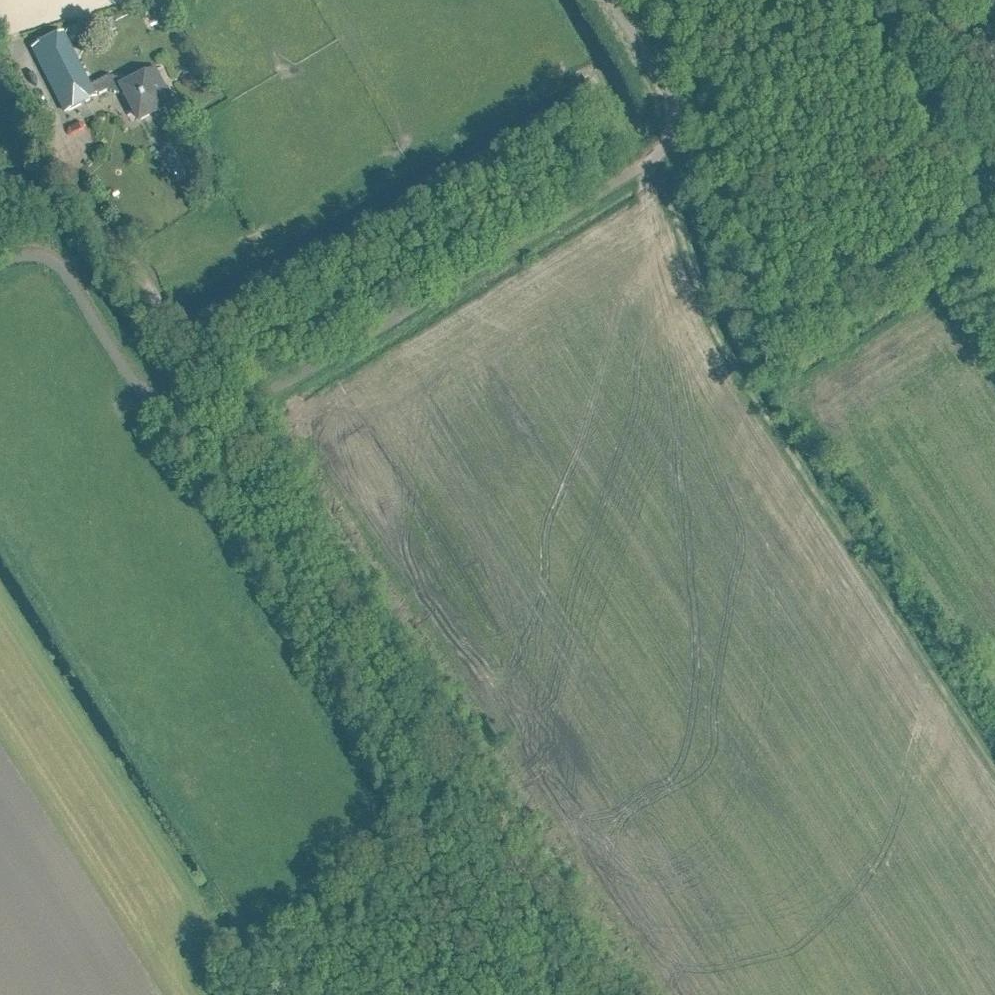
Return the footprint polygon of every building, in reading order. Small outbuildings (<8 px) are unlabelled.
[(63,116),(94,99),(93,97),(97,94),(98,97),(106,92),(126,98),(139,120),(178,98),(160,66),(130,84),(108,78),(89,88),(85,81),(86,80),(68,46),(67,47),(60,33),(29,50),(63,116)] [(76,112),(80,143),(101,140),(97,110),(76,112)]
